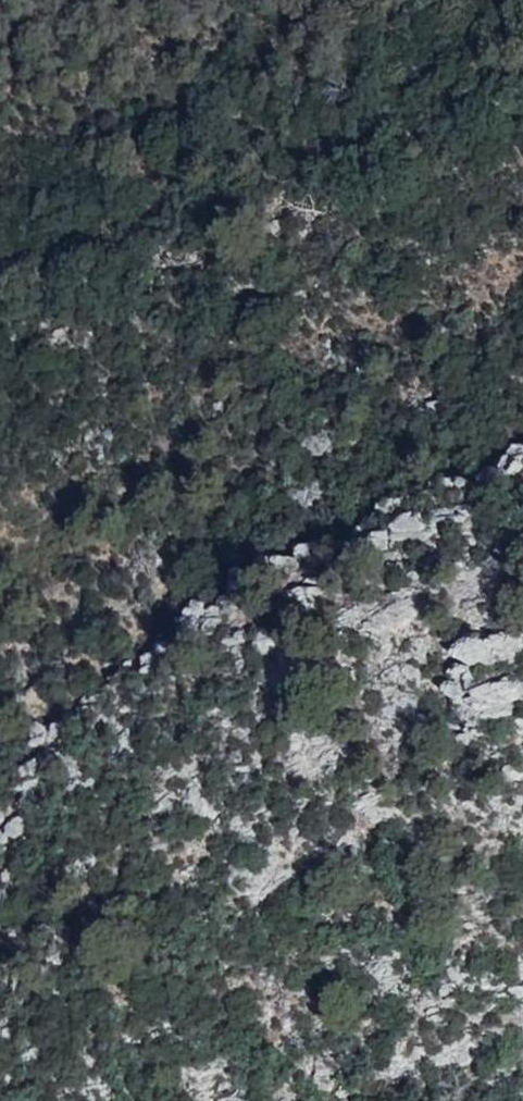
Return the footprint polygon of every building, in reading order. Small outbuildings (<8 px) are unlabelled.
[(395,526),(408,542),(429,526),(415,509),(395,526)]
